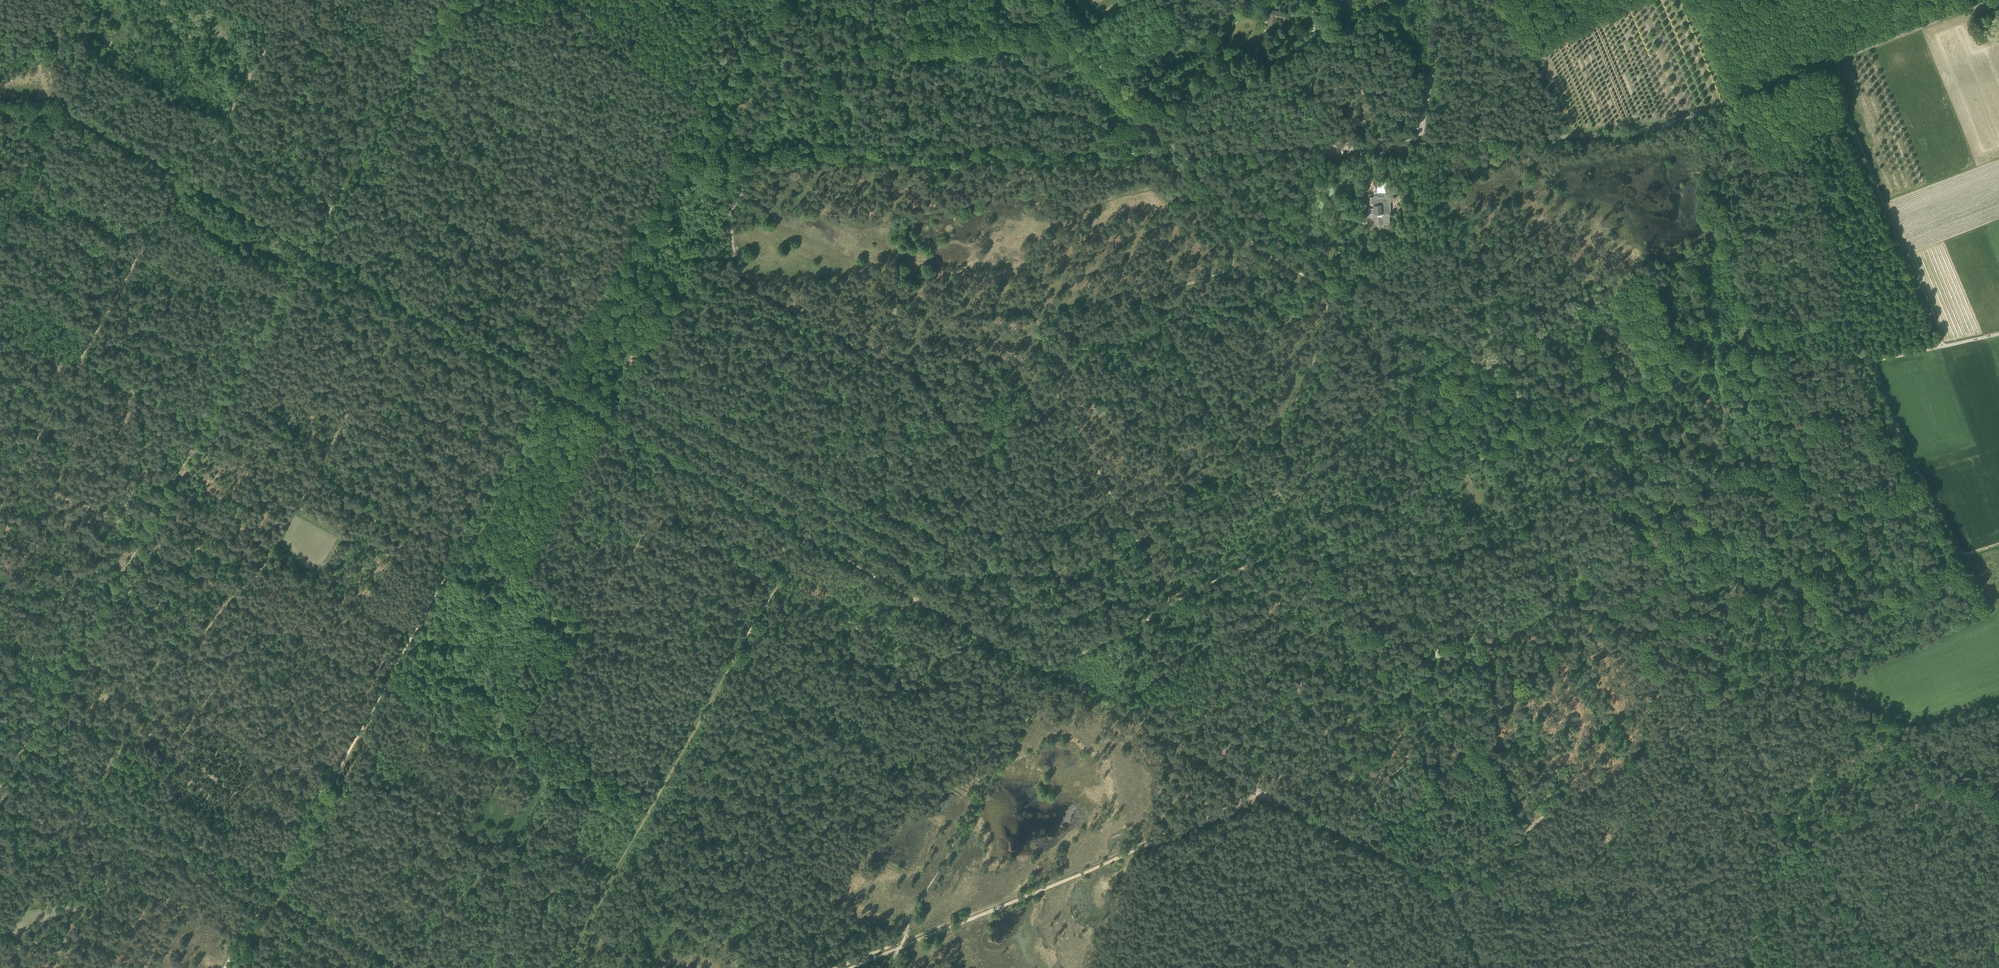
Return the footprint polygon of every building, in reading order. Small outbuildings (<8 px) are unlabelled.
[(1268,25),(1275,26),(1276,18),(1285,19),(1286,12),(1269,10),(1268,17),(1269,17),(1268,25)] [(1383,204),(1383,213),(1389,213),(1391,213),(1390,196),(1378,196),(1378,195),(1374,195),(1374,196),(1369,196),(1370,204),(1373,204),(1373,205),(1383,204)] [(1373,205),(1373,208),(1374,213),(1378,213),(1382,213),(1383,213),(1383,204),(1373,205)]
